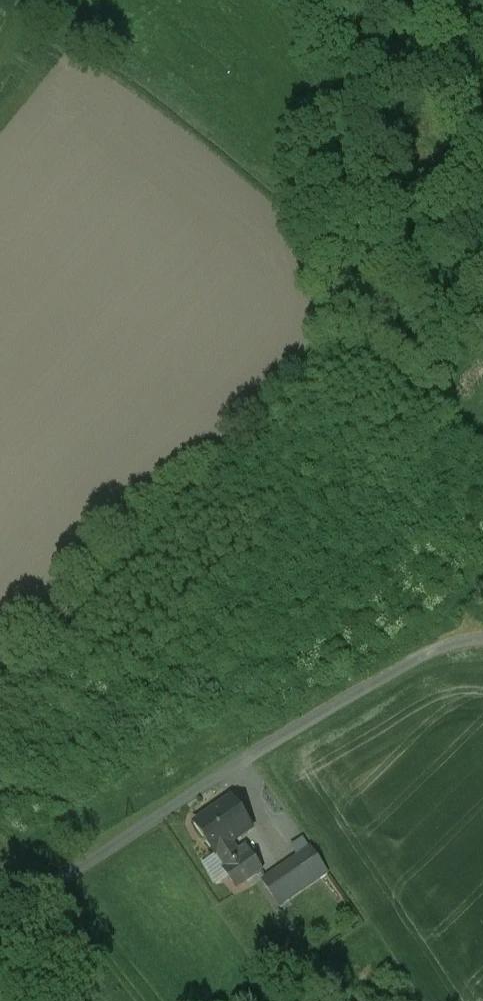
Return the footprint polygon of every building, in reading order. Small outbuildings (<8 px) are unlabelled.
[(232,799),(195,824),(216,853),(217,852),(227,867),(241,857),(238,852),(231,842),(252,828),(232,799)] [(262,870),(247,846),(238,852),(241,857),(227,867),(224,870),(236,888),(262,870)] [(311,849),(263,881),(279,905),(327,872),(311,849)]
